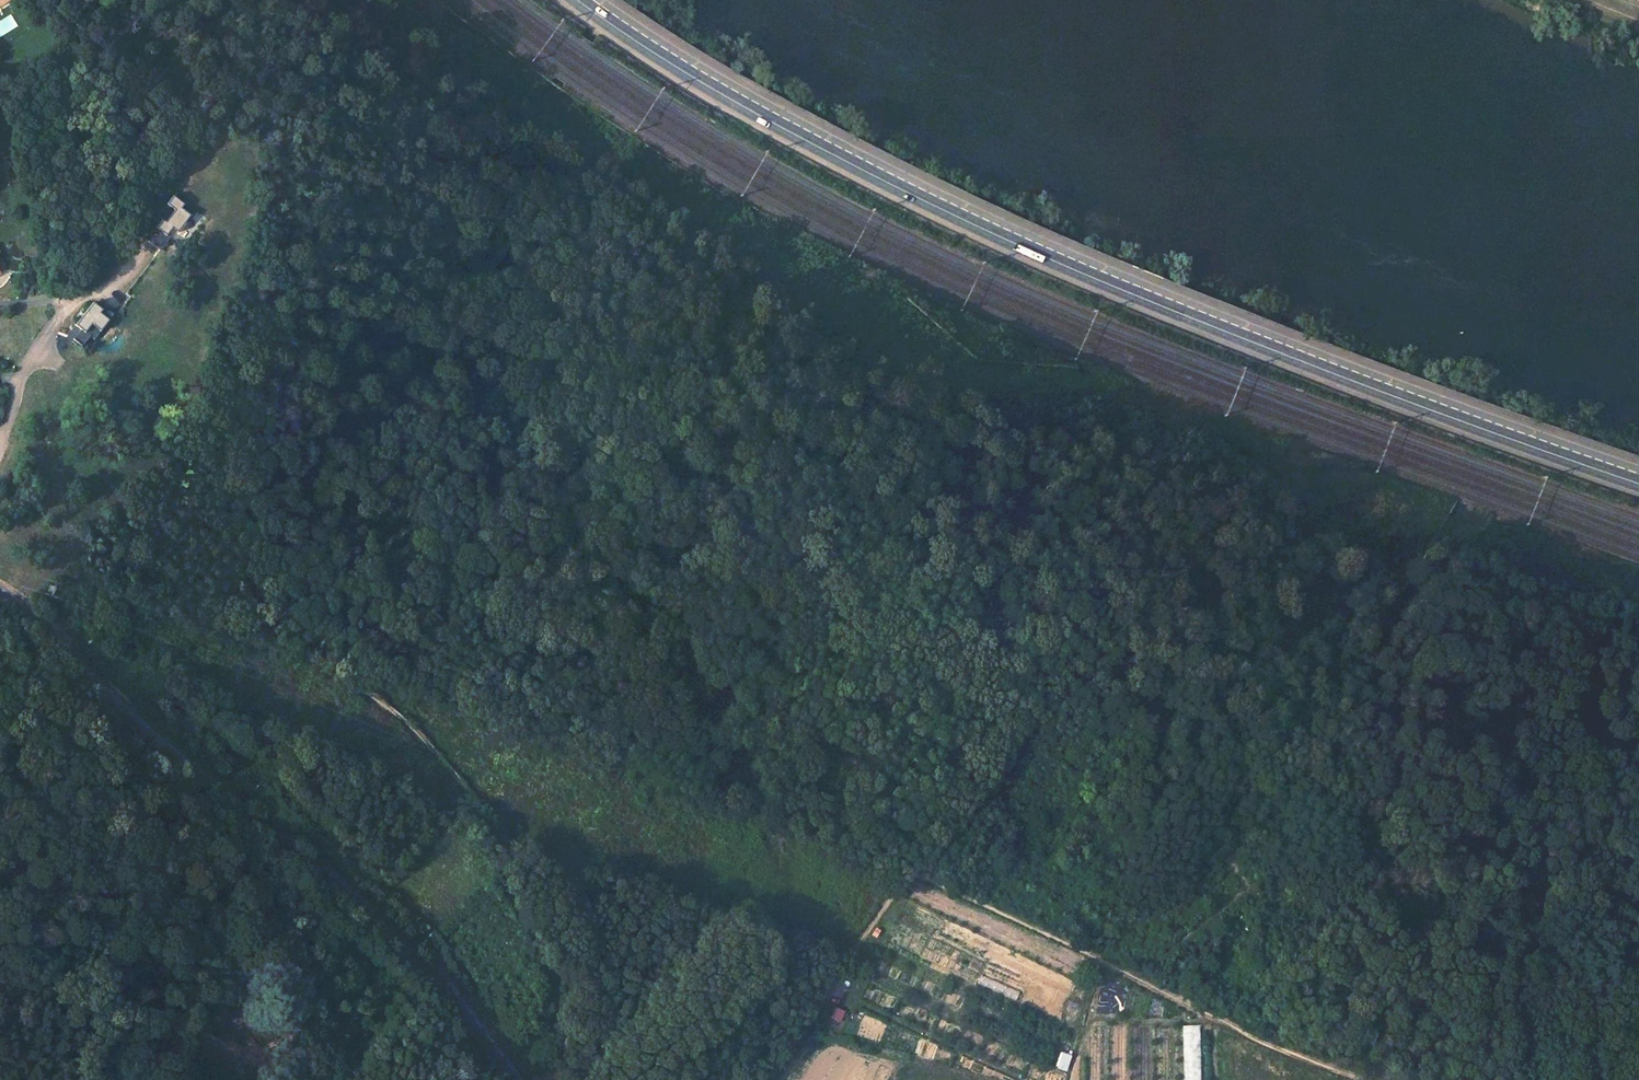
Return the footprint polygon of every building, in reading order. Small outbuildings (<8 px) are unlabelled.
[(160,219),(149,234),(152,236),(148,241),(160,251),(170,238),(167,235),(172,228),(178,232),(191,215),(181,208),(184,204),(173,196),(157,217),(160,219)] [(93,303),(75,325),(81,329),(73,339),(82,346),(90,336),(94,340),(115,313),(106,305),(102,309),(93,303)]
